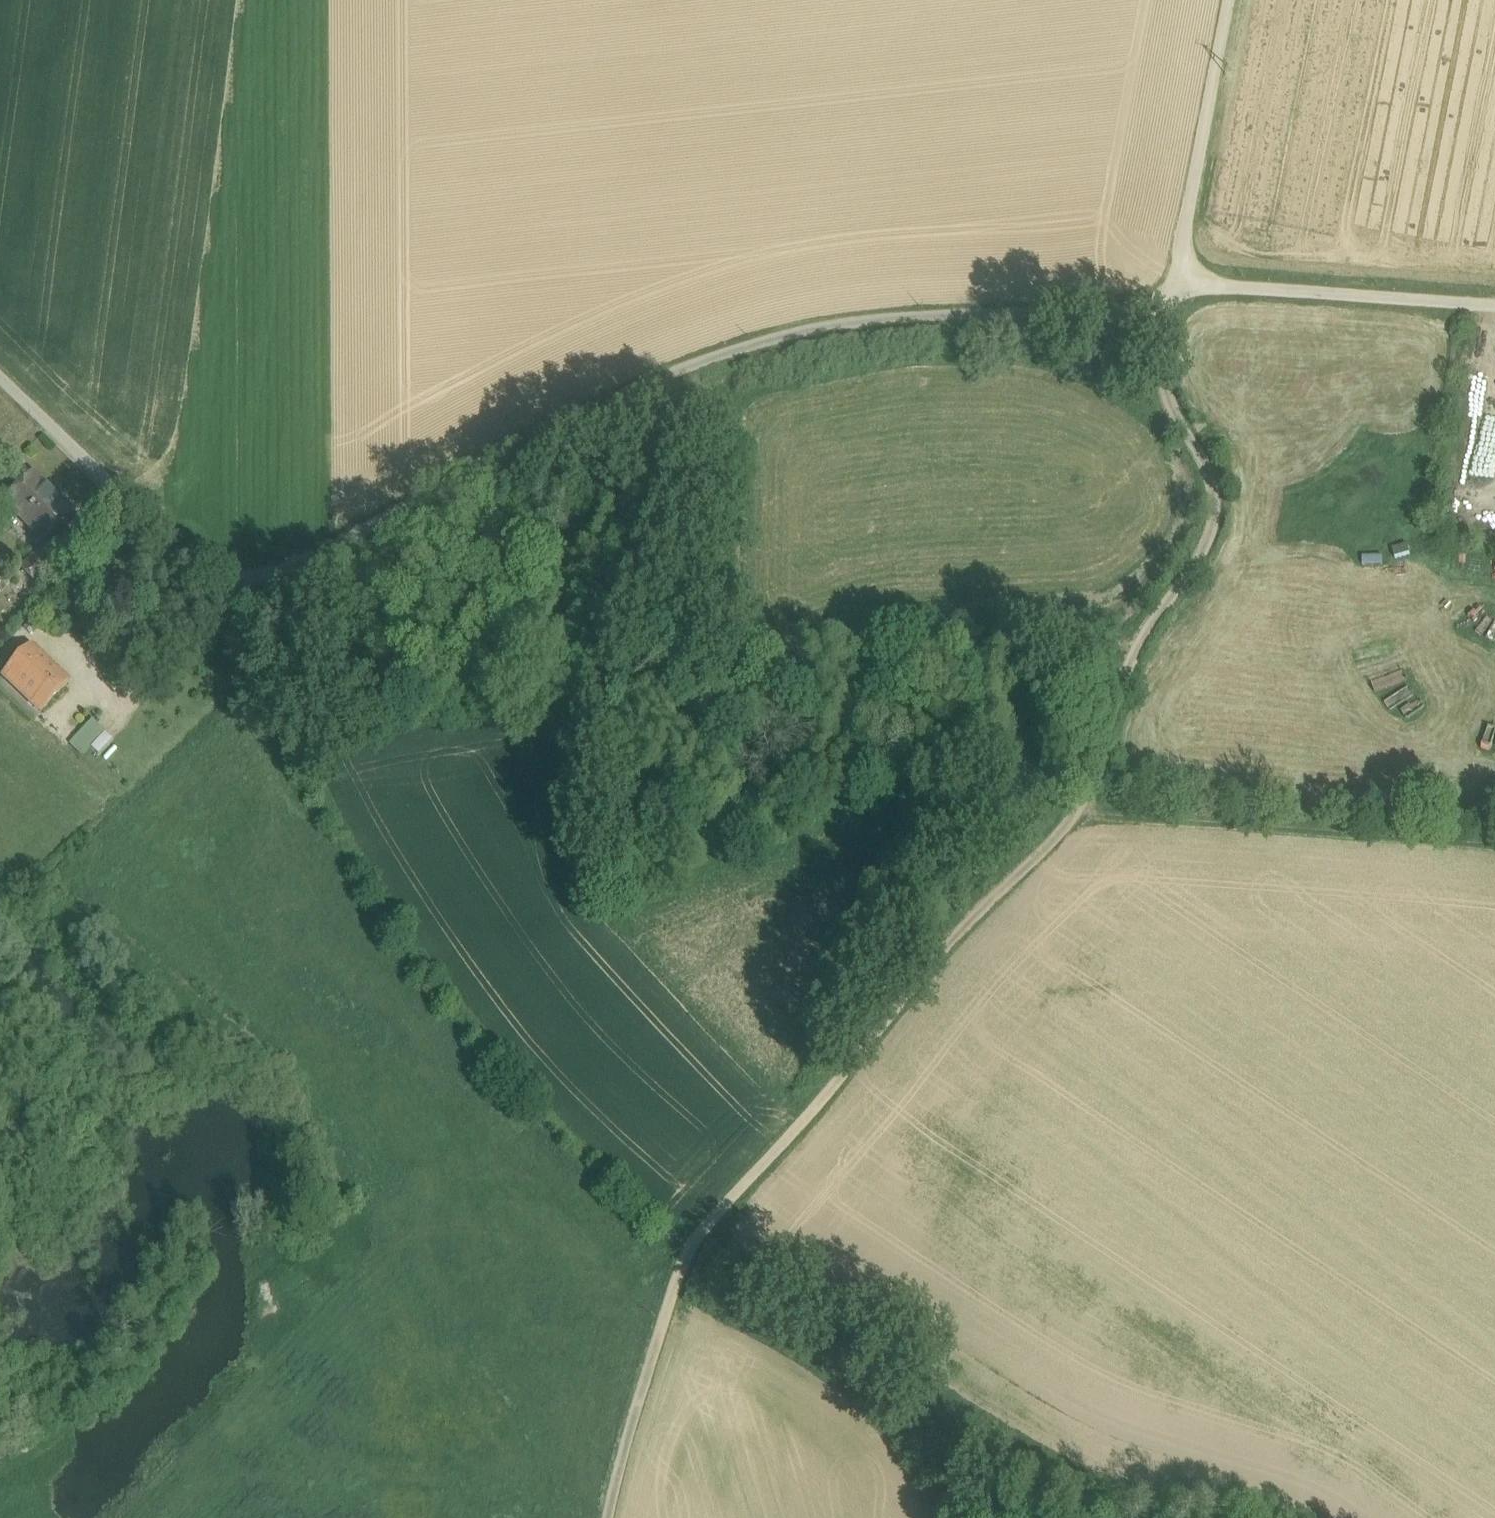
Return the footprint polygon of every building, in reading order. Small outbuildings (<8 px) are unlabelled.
[(49,491),(34,476),(6,505),(44,542),(72,514),(57,499),(58,499),(49,491)] [(49,546),(24,572),(37,585),(62,559),(49,546)] [(69,685),(31,648),(3,677),(41,714),(69,685)] [(1402,695),(1402,685),(1368,685),(1368,694),(1402,695)] [(87,720),(65,741),(92,768),(97,763),(114,747),(87,720)]
